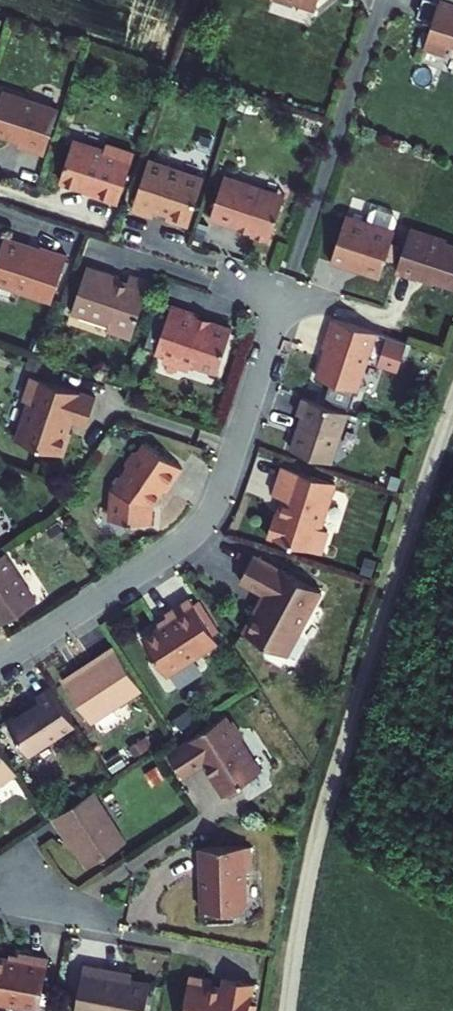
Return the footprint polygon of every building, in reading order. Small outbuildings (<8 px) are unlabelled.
[(434,0),(423,0),(417,17),(432,22),(424,47),(447,55),(448,51),(452,53),(452,5),(441,1),(439,2),(434,0)] [(78,59),(81,49),(69,45),(66,55),(78,59)] [(171,84),(168,94),(179,98),(182,88),(171,84)] [(44,154),(59,110),(2,91),(0,97),(0,135),(20,141),(19,145),(44,154)] [(318,138),(323,123),(309,119),(304,133),(318,138)] [(73,140),(60,181),(92,192),(91,196),(117,204),(134,153),(106,144),(104,150),(73,140)] [(148,160),(131,209),(153,216),(154,210),(167,214),(166,218),(188,226),(204,178),(148,160)] [(269,242),(281,206),(278,198),(253,190),(250,184),(232,178),(224,177),(210,218),(238,227),(239,224),(250,228),(251,231),(250,236),(269,242)] [(284,195),(250,184),(253,190),(278,198),(281,206),(284,195)] [(371,212),(367,222),(345,214),(330,262),(353,270),(362,265),(363,268),(382,274),(385,264),(390,247),(398,221),(394,214),(378,209),(371,212)] [(201,245),(208,225),(199,222),(193,242),(201,245)] [(396,271),(418,278),(418,276),(452,288),(452,245),(445,243),(446,240),(410,229),(396,271)] [(66,256),(39,247),(38,249),(3,237),(0,247),(0,285),(51,301),(66,256)] [(390,247),(385,264),(394,266),(399,250),(390,247)] [(117,275),(87,265),(71,313),(109,326),(107,332),(131,340),(150,282),(130,275),(126,285),(118,283),(120,279),(117,275)] [(380,279),(382,274),(363,268),(362,265),(353,270),(380,279)] [(198,315),(171,306),(169,311),(156,351),(165,355),(163,359),(184,366),(191,363),(218,372),(232,329),(211,322),(208,324),(197,320),(198,315)] [(169,311),(164,309),(150,349),(156,351),(169,311)] [(406,342),(333,318),(323,347),(328,349),(326,355),(323,357),(317,376),(358,390),(369,357),(399,367),(406,342)] [(43,340),(30,336),(27,346),(40,350),(43,340)] [(87,426),(96,398),(32,376),(26,395),(29,402),(16,440),(63,455),(71,432),(68,432),(72,421),(87,426)] [(332,462),(348,412),(302,397),(297,414),(301,415),(290,449),(332,462)] [(121,448),(130,436),(120,429),(112,441),(121,448)] [(182,469),(145,443),(139,451),(134,452),(126,463),(127,468),(112,489),(110,514),(114,520),(150,522),(151,504),(162,489),(165,490),(168,489),(182,469)] [(335,483),(282,466),(273,495),(283,498),(278,514),(275,513),(268,537),(321,554),(328,530),(321,528),(335,483)] [(5,488),(14,482),(7,472),(0,476),(0,480),(5,488)] [(399,490),(403,477),(392,473),(387,487),(399,490)] [(48,532),(57,544),(67,537),(58,525),(48,532)] [(0,555),(0,620),(2,623),(36,601),(4,552),(0,555)] [(321,590),(255,554),(240,581),(266,595),(259,608),(256,609),(244,632),(286,654),(298,632),(301,631),(306,621),(306,618),(321,590)] [(366,558),(361,572),(373,576),(377,561),(366,558)] [(170,619),(142,637),(167,675),(219,642),(214,634),(195,606),(190,598),(166,613),(170,619)] [(201,603),(195,606),(214,634),(219,630),(201,603)] [(142,689),(114,646),(101,655),(102,658),(65,682),(91,722),(142,689)] [(75,724),(51,687),(37,697),(40,702),(8,722),(29,754),(75,724)] [(188,711),(175,720),(181,728),(193,720),(188,711)] [(230,723),(226,716),(168,754),(183,777),(205,763),(212,773),(210,774),(223,795),(227,793),(239,785),(261,770),(241,739),(243,738),(232,721),(230,723)] [(152,745),(146,737),(130,748),(135,756),(152,745)] [(0,747),(0,784),(17,773),(0,747)] [(165,779),(157,766),(144,774),(152,787),(165,779)] [(239,785),(227,793),(230,797),(242,790),(239,785)] [(93,791),(52,818),(60,830),(63,829),(87,866),(125,841),(93,791)] [(57,797),(46,804),(51,813),(62,805),(57,797)] [(250,867),(249,845),(199,847),(200,875),(203,875),(203,886),(200,889),(201,910),(241,908),(247,902),(245,872),(250,867)] [(48,960),(18,954),(16,961),(0,958),(0,1002),(38,1009),(48,960)] [(150,983),(102,975),(103,970),(83,966),(75,1010),(145,1010),(150,983)] [(254,983),(224,977),(222,987),(211,985),(211,980),(189,976),(183,1010),(249,1010),(250,1005),(254,983)]
